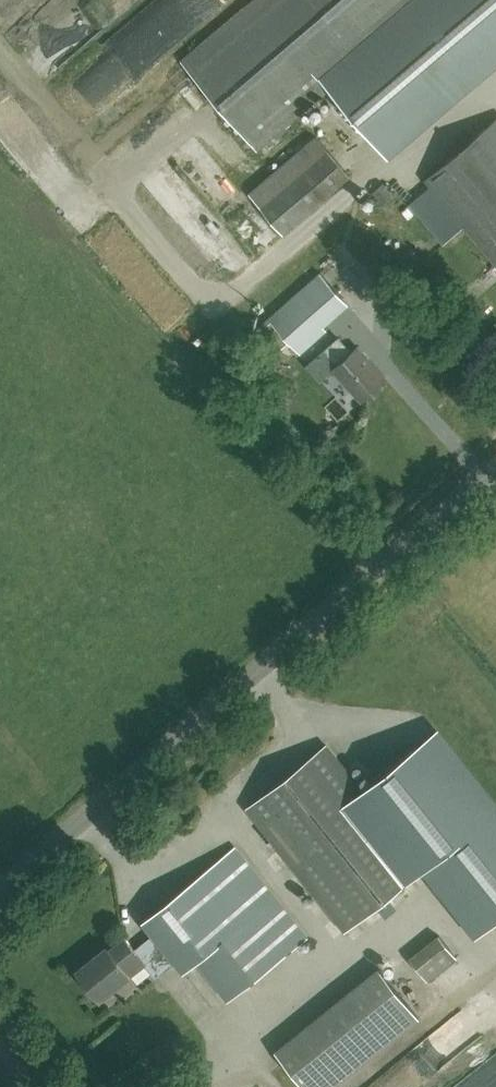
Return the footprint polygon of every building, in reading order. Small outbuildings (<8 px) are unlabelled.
[(257,148),(330,86),(386,153),(495,59),(495,0),(253,0),(182,60),(257,148)] [(427,178),(495,259),(495,119),(427,178)] [(284,233),(350,176),(317,135),(249,192),(284,233)] [(253,268),(257,279),(272,275),(269,263),(253,268)] [(289,341),(301,354),(327,330),(316,318),(342,294),(321,271),(258,328),(279,351),(289,341)] [(362,399),(386,377),(358,346),(352,351),(339,337),(326,349),(339,364),(334,368),(362,399)] [(248,808),(345,929),(425,865),(478,931),(495,917),(495,808),(435,732),(363,790),(327,745),(248,808)] [(307,937),(234,846),(142,920),(183,971),(197,960),(229,999),(307,937)] [(444,932),(414,955),(430,976),(460,952),(444,932)] [(129,974),(145,961),(126,936),(110,949),(107,946),(78,970),(100,998),(130,974),(129,974)] [(298,1033),(276,1051),(305,1086),(332,1086),(338,1083),(298,1033)]
